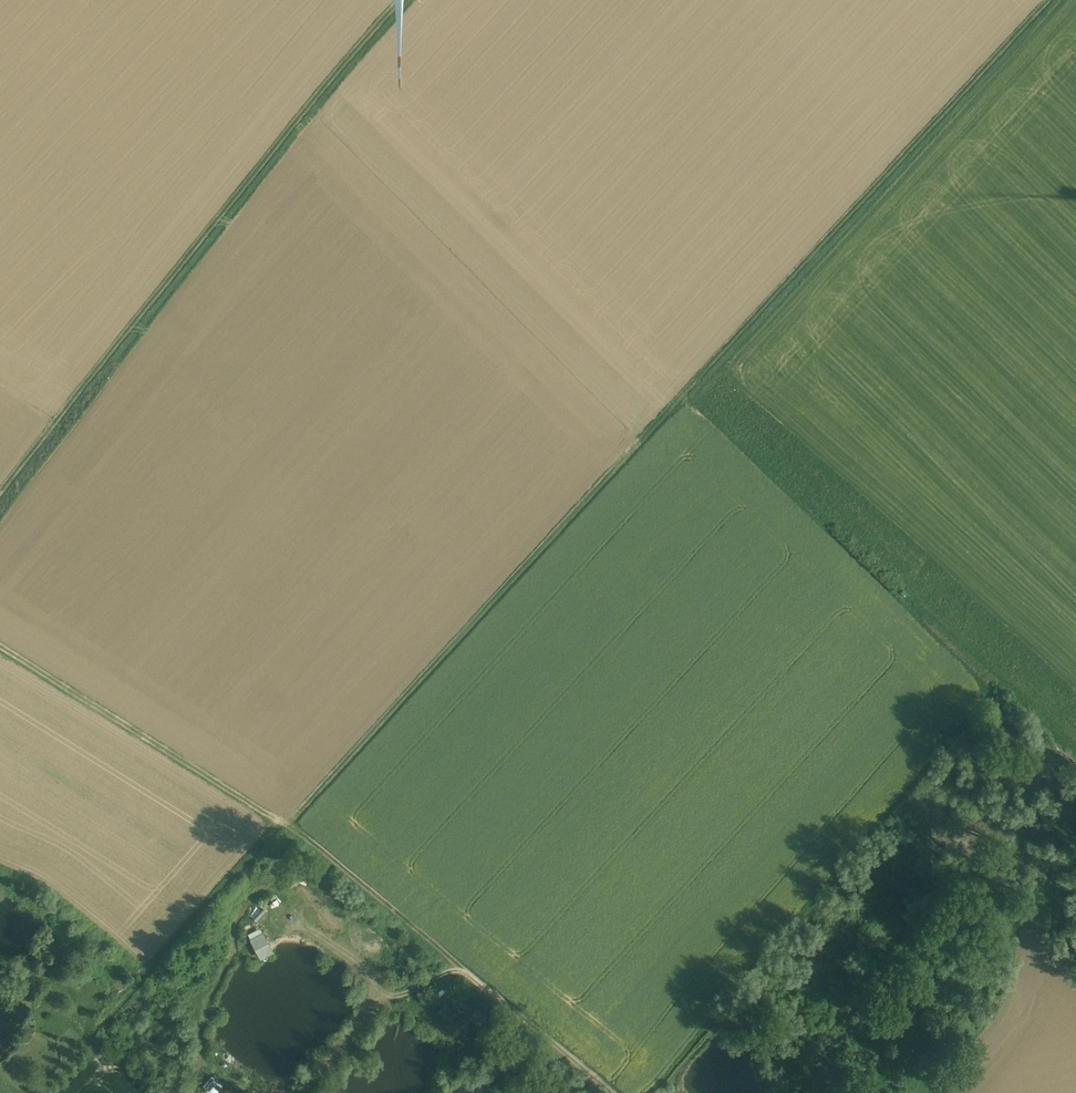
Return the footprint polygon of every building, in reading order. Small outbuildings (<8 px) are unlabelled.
[(273,953),(262,932),(247,940),(258,961),(273,953)] [(457,1013),(444,1004),(434,1018),(446,1027),(457,1013)] [(477,1007),(470,1017),(486,1028),(493,1018),(477,1007)]
